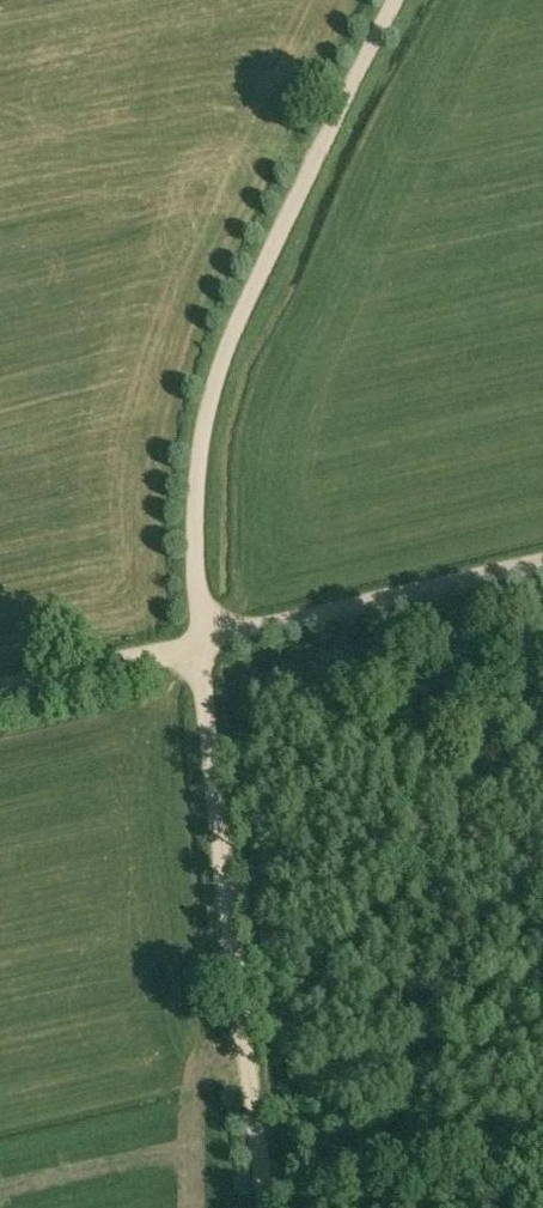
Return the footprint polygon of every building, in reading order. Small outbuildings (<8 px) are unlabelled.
[(286,618),(302,616),(300,600),(284,602),(286,618)]
